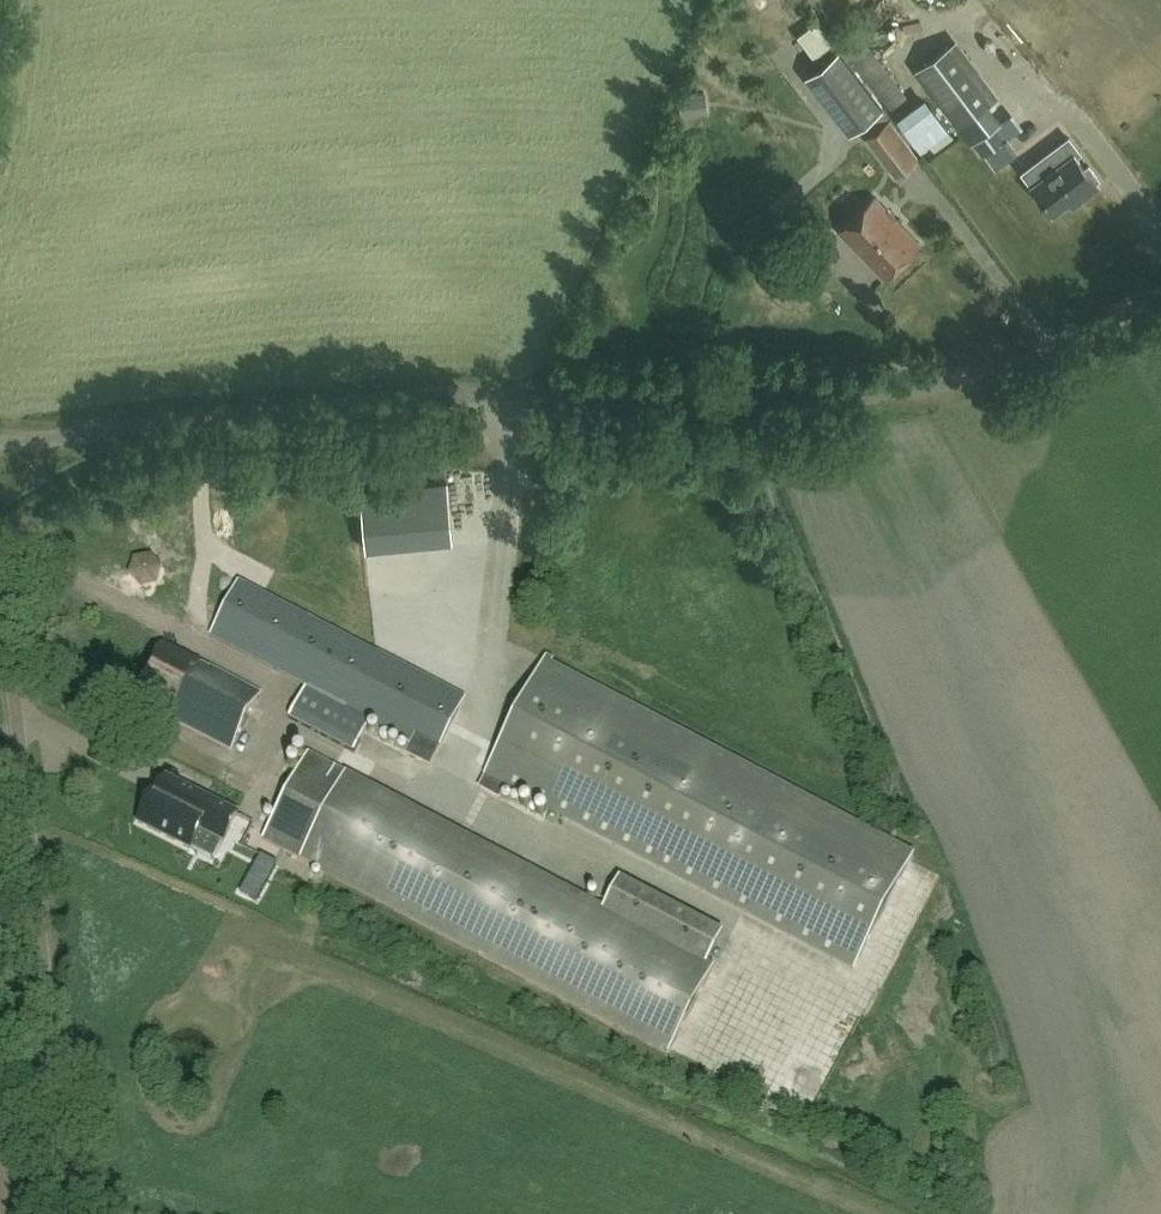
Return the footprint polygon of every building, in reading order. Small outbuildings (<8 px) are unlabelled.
[(816,54),(829,44),(812,23),(800,33),(816,54)] [(983,155),(1003,141),(981,110),(988,105),(945,47),(914,70),(956,128),(961,125),(983,155)] [(883,110),(838,52),(806,76),(851,134),(883,110)] [(906,107),(928,136),(949,120),(927,91),(906,107)] [(710,95),(685,102),(690,121),(715,115),(710,95)] [(918,157),(889,119),(866,137),(895,175),(918,157)] [(1080,198),(1097,185),(1074,154),(1073,156),(1063,143),(1024,172),(1033,184),(1053,211),(1076,194),(1080,198)] [(874,196),(838,230),(883,277),(919,242),(874,196)] [(449,481),(360,489),(366,551),(454,543),(449,481)] [(344,706),(372,652),(239,582),(211,637),(305,686),(291,714),(354,747),(369,719),(344,706)] [(230,750),(259,695),(197,661),(196,662),(163,644),(134,698),(230,750)] [(378,656),(358,700),(405,721),(410,710),(440,723),(455,690),(378,656)] [(547,658),(479,789),(500,799),(506,786),(853,969),(912,856),(551,666),(553,661),(547,658)] [(668,1053),(714,966),(707,963),(722,934),(619,879),(603,908),(421,811),(306,753),(262,839),(376,899),(376,900),(668,1053)] [(166,779),(159,792),(155,790),(138,823),(190,849),(200,829),(223,841),(237,815),(186,789),(166,779)] [(875,997),(936,872),(911,860),(851,985),(875,997)] [(797,974),(791,961),(751,956),(751,961),(743,968),(740,964),(728,975),(722,979),(726,987),(741,979),(746,988),(758,1001),(757,1009),(791,1012),(787,1043),(797,1053),(811,1046),(811,1045),(837,1073),(845,1001),(853,1016),(867,1003),(843,1000),(842,1011),(828,1023),(823,1023),(809,1008),(802,994),(802,989),(796,982),(797,974)] [(708,991),(678,1039),(722,1066),(739,1039),(715,1024),(728,1003),(708,991)] [(767,1100),(805,1090),(801,1074),(778,1080),(773,1061),(743,1069),(746,1080),(761,1076),(767,1100)]
